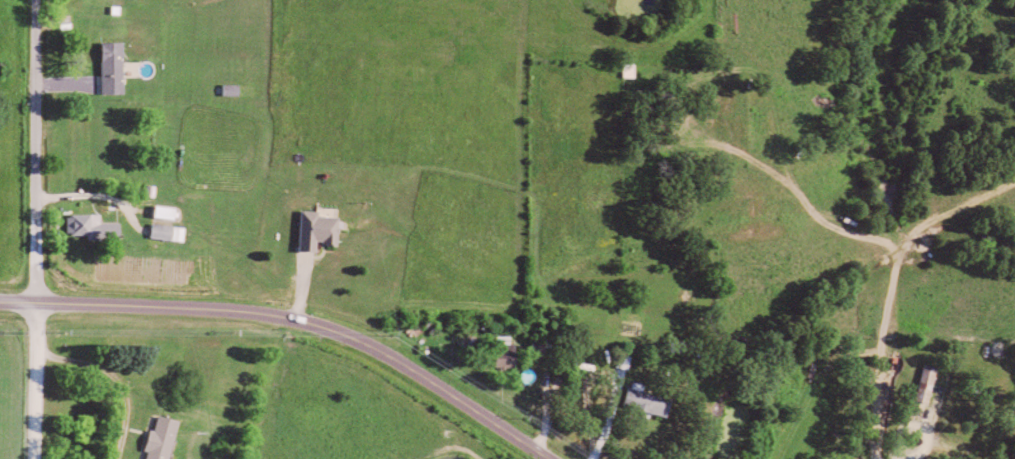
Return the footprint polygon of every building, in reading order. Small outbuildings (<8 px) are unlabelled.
[(107,43),(108,94),(131,93),(130,42),(107,43)] [(229,95),(245,96),(246,85),(230,84),(229,95)] [(183,208),(162,206),(160,219),(181,221),(183,208)] [(326,211),(307,211),(305,251),(323,252),(324,244),(344,245),(346,217),(326,217),(326,211)] [(94,241),(127,240),(126,222),(106,223),(106,214),(72,215),(73,235),(93,235),(94,241)] [(156,239),(190,241),(190,226),(157,224),(156,239)] [(515,344),(515,336),(502,336),(502,359),(521,359),(520,344),(515,344)] [(941,372),(927,369),(921,401),(929,402),(932,389),(938,390),(941,372)] [(649,392),(651,385),(635,381),(629,406),(673,417),(678,399),(649,392)] [(185,421),(164,415),(160,430),(156,430),(150,451),(153,452),(152,458),(175,458),(185,421)]
